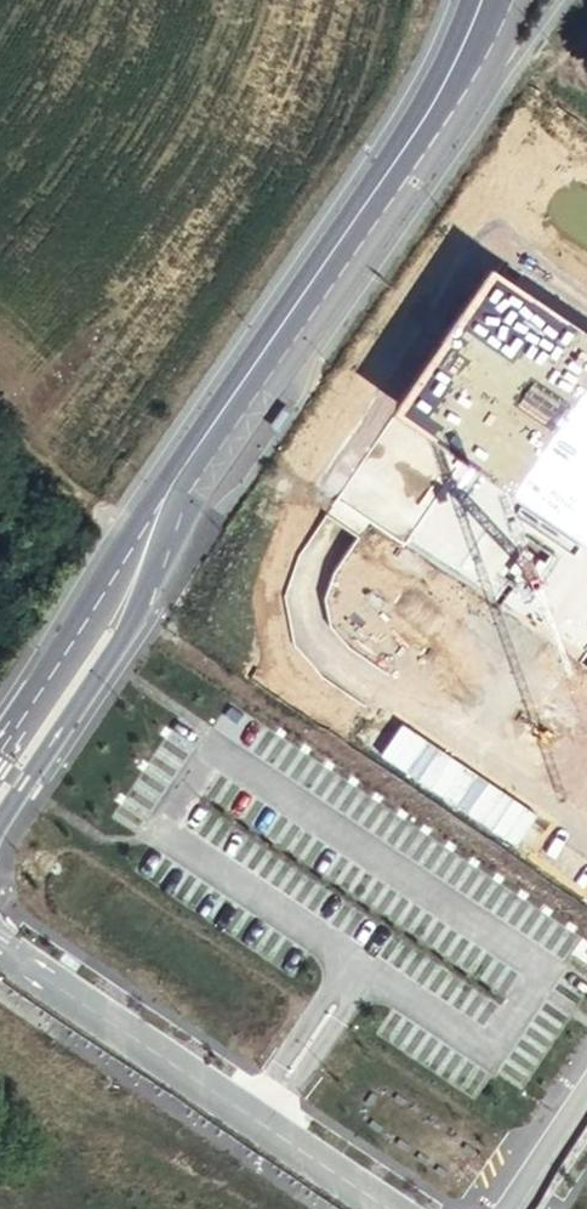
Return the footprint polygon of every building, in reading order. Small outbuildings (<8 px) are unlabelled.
[(489,252),(482,248),(477,256),(483,261),(489,252)] [(556,290),(542,309),(582,341),(585,337),(586,334),(586,313),(556,290)] [(553,394),(580,355),(556,337),(527,375),(553,394)] [(580,355),(553,394),(564,403),(586,372),(586,360),(580,355)]
